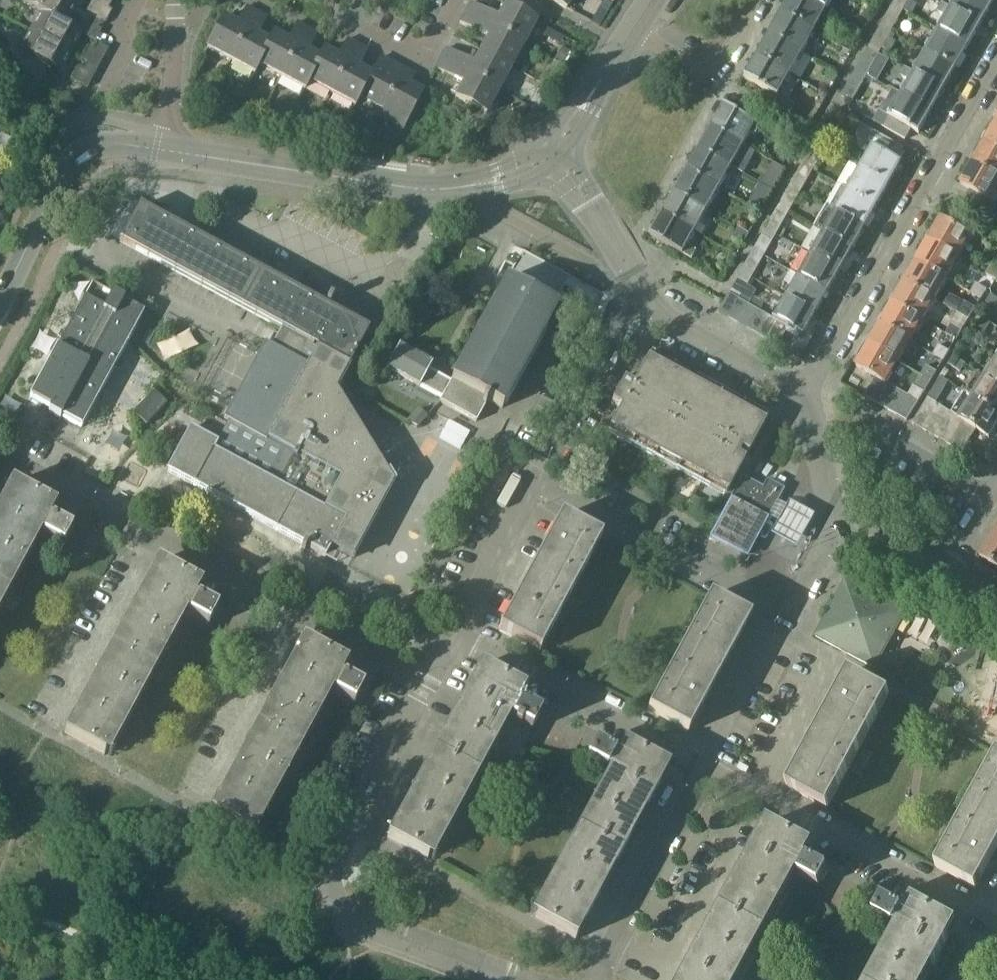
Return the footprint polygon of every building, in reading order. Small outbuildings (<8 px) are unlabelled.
[(24,4),(41,13),(41,12),(64,25),(65,24),(74,6),(63,0),(26,0),(24,4)] [(97,3),(108,9),(109,8),(113,1),(111,0),(99,0),(97,2),(97,3)] [(600,10),(606,13),(612,3),(606,0),(605,0),(600,10)] [(783,13),(816,32),(828,10),(809,0),(791,0),(783,13)] [(828,10),(834,0),(809,0),(828,10)] [(892,5),(903,11),(903,10),(908,2),(909,1),(907,0),(895,0),(892,5)] [(951,9),(981,26),(993,4),(986,0),(956,0),(951,9)] [(470,2),(465,12),(523,44),(536,21),(536,20),(505,3),(505,4),(498,17),(471,2),(470,2)] [(947,16),(939,30),(968,47),(981,26),(951,9),(943,4),(939,12),(947,16)] [(892,5),(886,17),(896,23),(903,11),(892,5)] [(223,17),(207,48),(208,48),(231,61),(257,12),(246,6),(237,24),(223,17)] [(41,13),(30,32),(70,54),(81,33),(78,31),(65,24),(64,25),(41,12),(41,13)] [(257,12),(231,61),(255,73),(259,66),(257,64),(269,41),(257,35),(267,17),(257,12)] [(465,12),(459,22),(460,23),(487,37),(480,50),(511,66),(523,44),(465,12)] [(783,13),(771,35),(804,53),(816,32),(783,13)] [(87,22),(87,23),(98,28),(102,21),(91,15),(90,16),(87,22)] [(886,17),(880,27),(891,33),(896,23),(886,17)] [(269,41),(257,64),(259,66),(282,78),(307,28),(296,22),(286,40),(273,33),(269,41)] [(880,27),(874,39),(884,45),(891,33),(880,27)] [(307,28),(282,78),(305,90),(309,81),(307,80),(319,58),(307,52),(317,34),(307,28)] [(939,30),(926,52),(956,69),(968,47),(939,30)] [(30,32),(20,51),(29,56),(53,68),(60,73),(70,54),(30,32)] [(771,35),(759,56),(792,74),(804,53),(771,35)] [(319,58),(307,80),(309,81),(331,93),(357,44),(347,39),(337,56),(323,49),(319,58)] [(874,39),(867,50),(878,56),(884,45),(874,39)] [(94,49),(94,50),(105,56),(109,48),(98,42),(97,43),(94,49)] [(357,44),(331,93),(355,106),(360,97),(359,96),(371,75),(358,68),(367,50),(357,44)] [(446,48),(440,58),(499,89),(511,66),(480,50),(473,63),(446,48)] [(563,48),(555,61),(563,66),(571,53),(563,48)] [(867,50),(861,61),(871,67),(878,56),(867,50)] [(926,52),(914,73),(944,90),(956,69),(926,52)] [(746,78),(746,79),(779,98),(792,74),(759,56),(747,78),(746,78)] [(371,75),(359,96),(360,97),(406,121),(423,91),(409,83),(411,79),(402,74),(404,70),(380,57),(371,75)] [(440,58),(435,68),(462,83),(455,96),(486,113),(499,89),(440,58)] [(861,61),(855,72),(865,78),(871,67),(861,61)] [(83,69),(95,76),(98,68),(87,62),(87,63),(83,69)] [(910,80),(902,94),(932,111),(944,90),(914,73),(906,69),(902,76),(910,80)] [(855,72),(849,83),(859,89),(865,78),(855,72)] [(849,83),(843,94),(853,100),(859,89),(849,83)] [(894,90),(882,112),(889,116),(912,129),(920,134),(920,132),(932,111),(902,94),(894,90)] [(724,108),(713,128),(746,146),(758,124),(725,106),(724,107),(724,108)] [(889,116),(883,126),(906,139),(912,129),(889,116)] [(860,130),(859,134),(859,142),(860,146),(862,150),(869,154),(861,167),(890,184),(901,163),(902,164),(903,162),(898,160),(904,149),(860,123),(859,124),(862,126),(860,130)] [(986,141),(996,147),(996,123),(986,141)] [(713,128),(701,149),(734,167),(746,146),(713,128)] [(824,128),(817,139),(828,145),(836,132),(824,128)] [(817,139),(810,152),(821,158),(828,145),(817,139)] [(974,163),(996,176),(996,147),(986,141),(977,158),(974,163)] [(701,149),(689,171),(721,189),(734,167),(701,149)] [(810,152),(804,163),(815,169),(821,158),(810,152)] [(804,163),(797,176),(807,182),(815,169),(804,163)] [(962,184),(971,189),(965,199),(977,206),(991,214),(996,204),(992,201),(996,192),(996,176),(974,163),(962,184)] [(861,167),(849,189),(878,205),(890,184),(861,167)] [(689,171),(677,193),(709,211),(721,189),(689,171)] [(797,176),(791,186),(801,193),(807,182),(797,176)] [(791,186),(784,199),(794,205),(801,193),(791,186)] [(843,186),(831,207),(837,210),(865,227),(878,205),(849,189),(843,186)] [(677,193),(665,214),(697,232),(709,211),(677,193)] [(754,197),(749,205),(761,211),(767,200),(759,195),(754,197)] [(784,199),(777,210),(788,216),(794,205),(784,199)] [(828,205),(815,228),(824,232),(853,249),(865,227),(837,210),(831,207),(828,205)] [(129,225),(120,242),(281,329),(272,347),(265,343),(264,344),(265,345),(262,351),(225,418),(224,418),(331,477),(358,427),(335,389),(348,365),(367,330),(327,308),(333,299),(304,283),(299,292),(298,291),(178,227),(150,212),(141,206),(140,206),(139,207),(135,215),(129,225)] [(777,210),(770,223),(781,229),(788,216),(777,210)] [(665,214),(651,236),(667,246),(684,255),(692,260),(698,250),(689,246),(690,243),(697,232),(665,214)] [(941,219),(929,240),(960,257),(971,236),(941,219)] [(770,223),(764,234),(775,240),(781,229),(770,223)] [(824,232),(812,254),(841,270),(853,249),(824,232)] [(764,234),(757,246),(768,252),(775,240),(764,234)] [(929,240),(917,261),(948,278),(960,257),(929,240)] [(757,246),(751,257),(761,263),(768,252),(757,246)] [(812,254),(800,275),(829,291),(841,270),(812,254)] [(751,257),(744,270),(754,276),(761,263),(751,257)] [(917,261),(905,281),(936,299),(948,278),(917,261)] [(987,275),(996,281),(996,268),(992,266),(987,275)] [(744,270),(738,280),(748,286),(754,276),(744,270)] [(791,270),(784,282),(793,286),(786,297),(816,314),(829,291),(800,275),(791,270)] [(442,397),(439,402),(440,402),(476,422),(488,401),(503,409),(511,394),(512,392),(510,391),(517,378),(519,379),(520,377),(518,376),(525,364),(526,365),(527,363),(526,363),(532,351),(533,351),(534,349),(533,349),(540,336),(541,337),(542,335),(546,328),(557,307),(554,305),(552,304),(507,280),(506,279),(470,346),(451,380),(442,397)] [(738,280),(731,293),(740,298),(741,299),(748,286),(738,280)] [(905,281),(894,302),(924,320),(936,299),(905,281)] [(92,282),(29,399),(41,406),(42,405),(49,409),(48,411),(60,418),(61,416),(82,427),(126,346),(137,325),(144,312),(124,301),(125,299),(113,293),(112,293),(92,282)] [(976,284),(971,293),(982,299),(988,291),(976,284)] [(726,301),(720,312),(729,318),(740,298),(731,293),(726,301)] [(988,302),(996,308),(996,297),(993,294),(988,302)] [(786,297),(775,318),(779,320),(790,326),(789,327),(792,329),(792,330),(796,332),(796,331),(804,336),(805,335),(804,334),(816,314),(786,297)] [(740,298),(729,318),(739,323),(750,304),(741,299),(740,298)] [(894,302),(882,323),(912,341),(924,320),(894,302)] [(965,302),(959,313),(970,320),(977,309),(965,302)] [(750,304),(739,323),(747,328),(758,308),(750,304)] [(758,308),(747,328),(758,334),(770,315),(758,308)] [(770,315),(758,334),(768,340),(779,320),(775,318),(770,315)] [(979,315),(974,324),(987,332),(992,323),(979,315)] [(779,320),(768,340),(778,345),(789,327),(790,326),(779,320)] [(882,323),(870,344),(900,361),(912,341),(882,323)] [(952,325),(947,334),(958,340),(963,331),(952,325)] [(967,336),(962,343),(974,351),(979,343),(967,336)] [(870,344),(857,366),(876,377),(877,376),(887,382),(888,382),(900,361),(870,344)] [(938,345),(933,354),(944,361),(950,352),(938,345)] [(389,362),(387,367),(442,397),(451,380),(429,368),(432,364),(399,346),(391,359),(389,358),(388,361),(389,362)] [(954,356),(949,365),(961,372),(966,364),(954,356)] [(620,408),(609,428),(727,492),(737,473),(745,459),(738,456),(741,450),(748,454),(765,422),(648,358),(633,384),(624,379),(611,403),(620,408)] [(986,376),(996,384),(996,359),(986,376)] [(926,366),(921,374),(932,381),(937,372),(926,366)] [(965,393),(973,398),(996,413),(996,384),(986,376),(978,372),(965,393)] [(876,377),(866,397),(875,402),(887,382),(877,376),(876,377)] [(887,382),(875,402),(886,408),(898,388),(888,382),(887,382)] [(914,386),(909,395),(919,400),(924,392),(914,386)] [(898,388),(886,408),(897,415),(909,394),(898,388)] [(142,404),(133,413),(146,425),(147,424),(167,403),(154,391),(142,404)] [(953,412),(961,417),(965,419),(978,426),(977,429),(989,437),(996,424),(996,413),(973,398),(965,393),(953,412)] [(909,394),(897,415),(907,420),(919,400),(909,395),(909,394)] [(929,398),(914,424),(926,430),(940,405),(929,398)] [(940,405),(926,430),(939,437),(953,412),(940,405)] [(419,409),(407,421),(417,426),(427,416),(419,409)] [(953,412),(939,437),(951,444),(965,419),(961,417),(953,412)] [(190,428),(167,471),(181,479),(303,545),(301,549),(305,551),(307,547),(325,557),(331,547),(341,553),(342,553),(352,558),(370,526),(378,510),(393,483),(390,478),(391,477),(382,462),(380,463),(358,427),(331,477),(224,418),(223,419),(228,422),(226,426),(224,430),(217,443),(207,437),(190,428)] [(965,419),(951,444),(964,451),(969,442),(977,429),(978,426),(965,419)] [(216,420),(207,437),(217,443),(224,430),(226,426),(216,420)] [(969,442),(964,451),(972,456),(977,446),(969,442)] [(740,484),(711,537),(712,538),(713,537),(728,545),(728,546),(746,556),(766,518),(768,519),(785,489),(768,480),(763,488),(745,478),(746,477),(744,476),(740,483),(740,484)] [(0,506),(0,601),(35,538),(53,548),(51,551),(57,554),(58,551),(61,552),(71,532),(45,518),(52,503),(13,482),(5,497),(0,506)] [(561,516),(530,573),(570,595),(601,538),(561,516)] [(980,557),(996,568),(996,536),(995,534),(980,557)] [(66,731),(65,733),(105,755),(109,747),(182,612),(201,622),(199,626),(204,628),(206,625),(209,627),(217,611),(190,596),(197,582),(159,561),(151,574),(66,731)] [(530,573),(499,630),(539,652),(570,595),(530,573)] [(846,581),(816,636),(875,668),(880,660),(905,613),(903,612),(872,596),(846,581)] [(710,596),(679,654),(718,675),(749,618),(710,596)] [(212,810),(211,813),(250,834),(254,826),(327,691),(346,701),(344,704),(350,707),(351,704),(354,706),(362,690),(335,675),(343,661),(304,640),(296,654),(212,810)] [(667,676),(648,711),(688,732),(718,675),(679,654),(667,676)] [(481,664),(388,837),(428,859),(488,748),(514,762),(522,747),(532,729),(535,730),(537,726),(535,724),(540,714),(514,701),(521,686),(481,664)] [(849,672),(819,730),(859,751),(889,694),(849,672)] [(819,730),(788,787),(828,808),(859,751),(819,730)] [(612,776),(536,917),(576,939),(661,781),(668,767),(629,745),(621,759),(595,745),(589,755),(586,753),(583,758),(586,760),(585,761),(612,776)] [(967,810),(996,825),(996,755),(977,792),(967,810)] [(937,866),(977,888),(996,850),(996,825),(967,810),(955,832),(937,866)] [(683,979),(735,979),(793,873),(819,887),(820,886),(823,887),(825,882),(822,881),(828,870),(802,856),(809,842),(769,820),(761,835),(683,979)] [(874,979),(926,979),(950,937),(957,922),(916,900),(909,914),(883,900),(877,911),(875,909),(872,914),(874,916),(874,917),(900,931),(874,979)]
